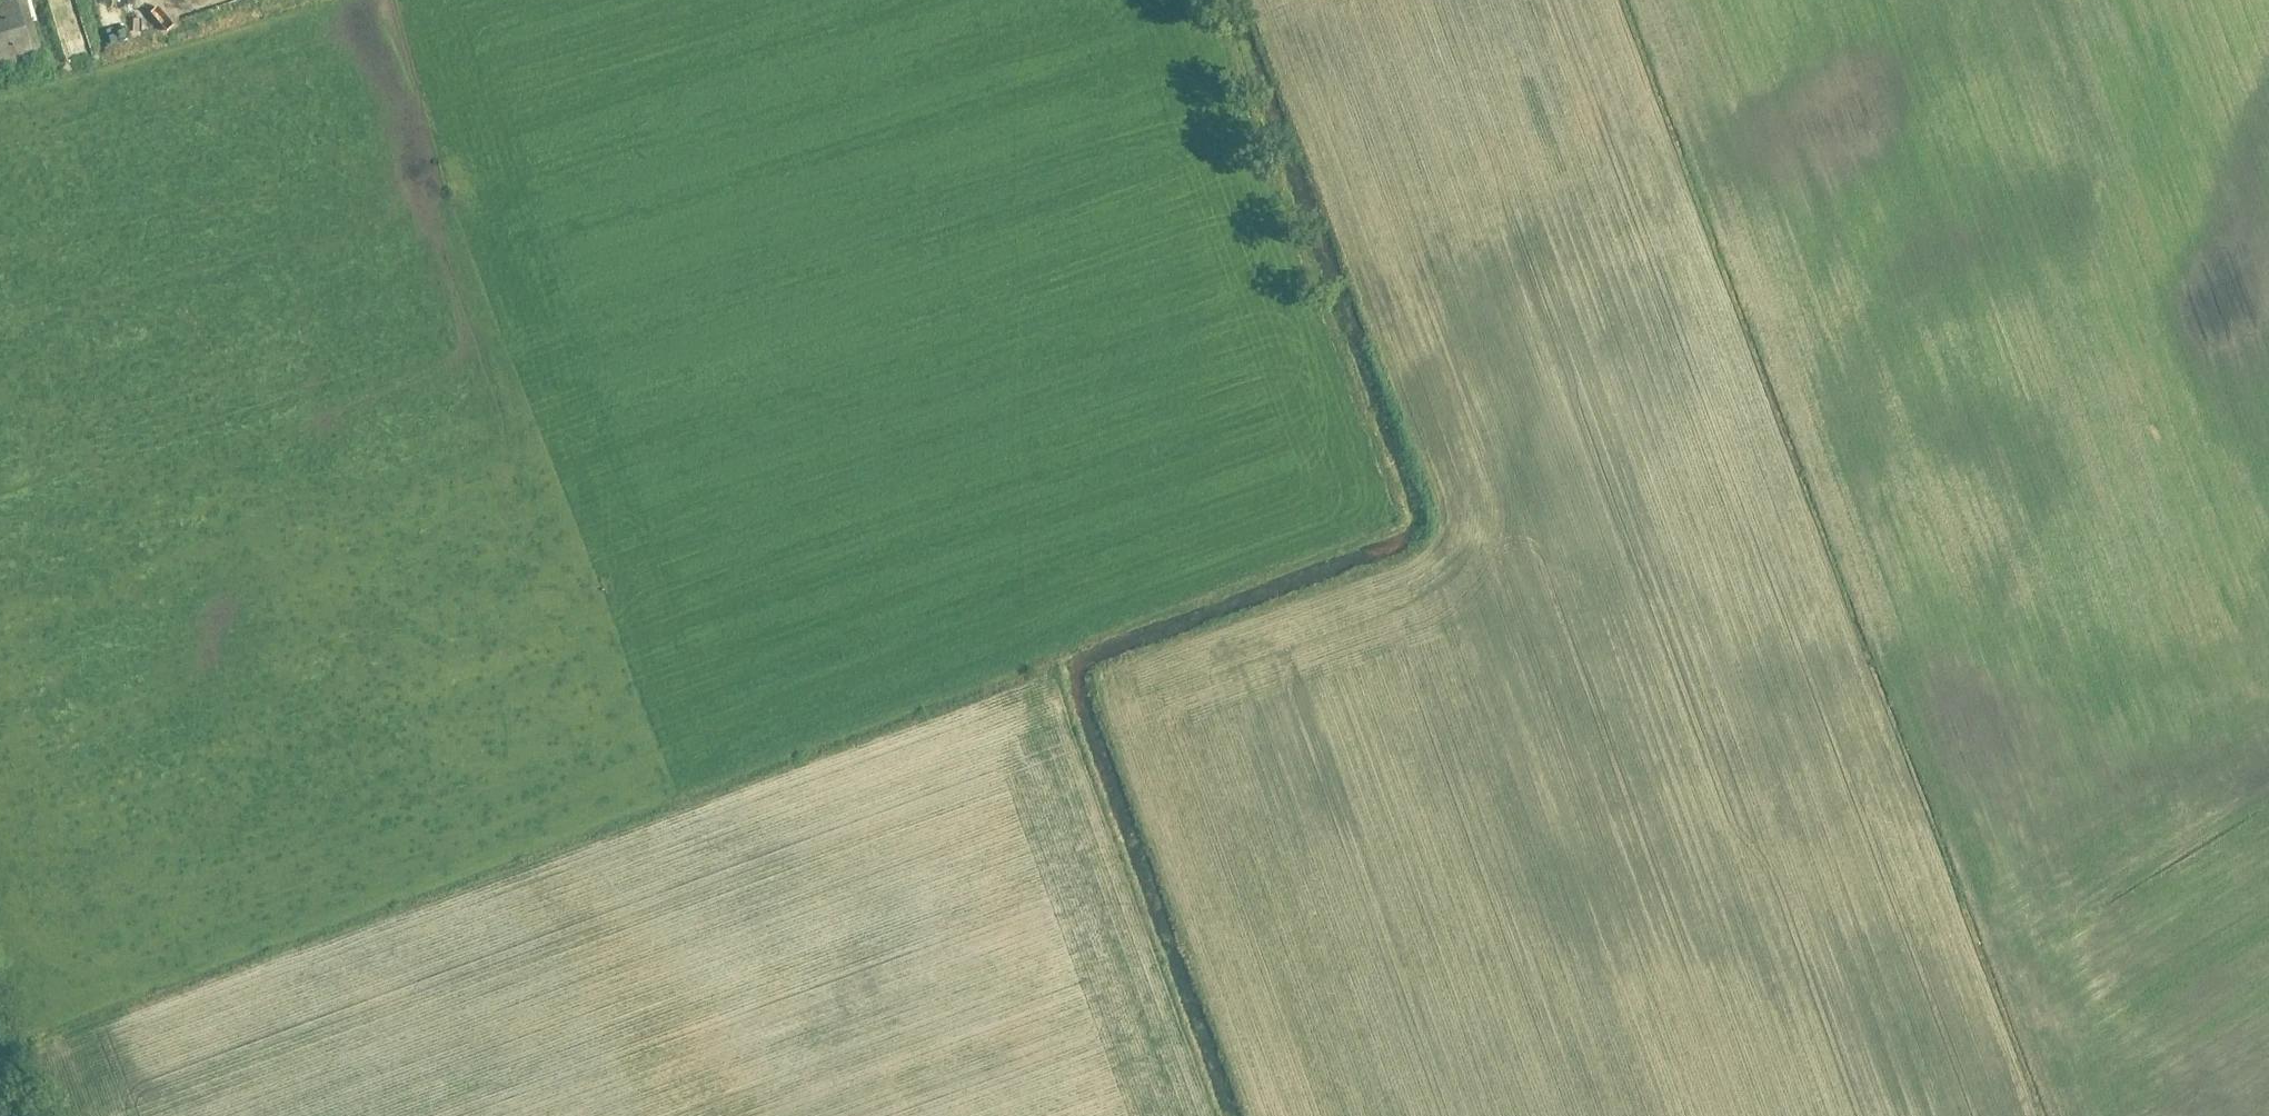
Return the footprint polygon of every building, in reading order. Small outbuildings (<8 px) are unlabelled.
[(0,4),(0,68),(41,55),(24,0),(15,0),(0,4)] [(79,20),(82,31),(67,35),(75,63),(95,56),(78,0),(53,0),(61,25),(79,20)] [(131,17),(144,13),(139,0),(126,0),(131,17)] [(106,18),(117,46),(135,39),(124,11),(106,18)]
